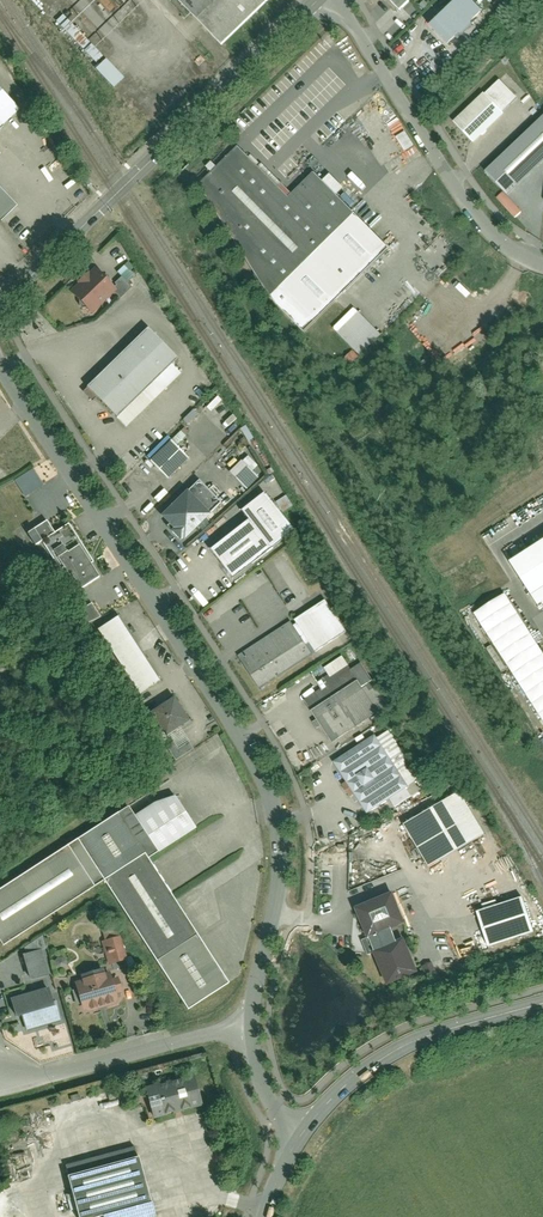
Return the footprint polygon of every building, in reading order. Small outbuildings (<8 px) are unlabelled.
[(220,44),(265,0),(177,0),(220,44)] [(399,11),(410,0),(388,0),(399,11)] [(463,0),(458,0),(431,26),(450,46),(480,18),(463,0)] [(95,69),(114,88),(124,78),(105,59),(95,69)] [(490,91),(454,124),(473,144),(509,111),(490,91)] [(12,104),(0,92),(0,115),(12,104)] [(487,173),(510,197),(542,167),(542,122),(487,173)] [(406,133),(397,138),(405,151),(414,145),(406,133)] [(292,200),(238,150),(200,186),(274,299),(304,333),(388,250),(315,176),(292,200)] [(113,288),(90,264),(66,288),(89,312),(113,288)] [(359,311),(337,332),(360,356),(382,335),(359,311)] [(147,331),(89,390),(115,416),(173,357),(147,331)] [(189,458),(171,441),(151,462),(168,479),(189,458)] [(229,472),(246,490),(258,478),(252,471),(257,466),(247,455),(229,472)] [(35,469),(15,479),(23,496),(43,486),(35,469)] [(224,504),(198,479),(162,516),(188,541),(224,504)] [(242,510),(249,520),(209,549),(230,577),(293,531),(265,493),(242,510)] [(282,512),(292,506),(286,496),(276,502),(282,512)] [(67,528),(44,542),(72,586),(94,571),(67,528)] [(508,560),(538,605),(542,602),(542,538),(508,560)] [(503,592),(472,612),(542,722),(542,653),(503,592)] [(86,625),(100,617),(92,603),(78,611),(86,625)] [(323,606),(245,655),(267,691),(346,641),(323,606)] [(159,680),(118,616),(99,628),(140,692),(159,680)] [(360,666),(312,698),(338,738),(386,706),(360,666)] [(183,718),(170,695),(145,709),(159,732),(183,718)] [(175,760),(192,749),(184,735),(166,746),(175,760)] [(377,745),(374,739),(337,762),(368,811),(416,781),(388,738),(377,745)] [(0,890),(0,937),(5,944),(104,880),(186,1006),(224,981),(143,858),(192,826),(170,793),(133,817),(127,807),(0,890)] [(459,795),(405,826),(428,865),(481,834),(459,795)] [(391,895),(356,909),(368,938),(403,924),(391,895)] [(521,900),(479,913),(489,946),(531,934),(521,900)] [(119,937),(103,941),(109,964),(125,960),(119,937)] [(363,941),(368,955),(374,953),(369,939),(363,941)] [(26,954),(21,956),(29,982),(51,975),(41,940),(23,945),(26,954)] [(404,946),(376,957),(388,988),(417,977),(404,946)] [(108,972),(72,981),(79,1011),(115,1002),(108,972)] [(55,1006),(51,992),(13,1002),(19,1022),(23,1021),(26,1032),(63,1022),(59,1005),(55,1006)] [(193,1074),(147,1088),(155,1116),(201,1103),(193,1074)] [(63,1165),(77,1216),(151,1216),(132,1148),(63,1165)]
